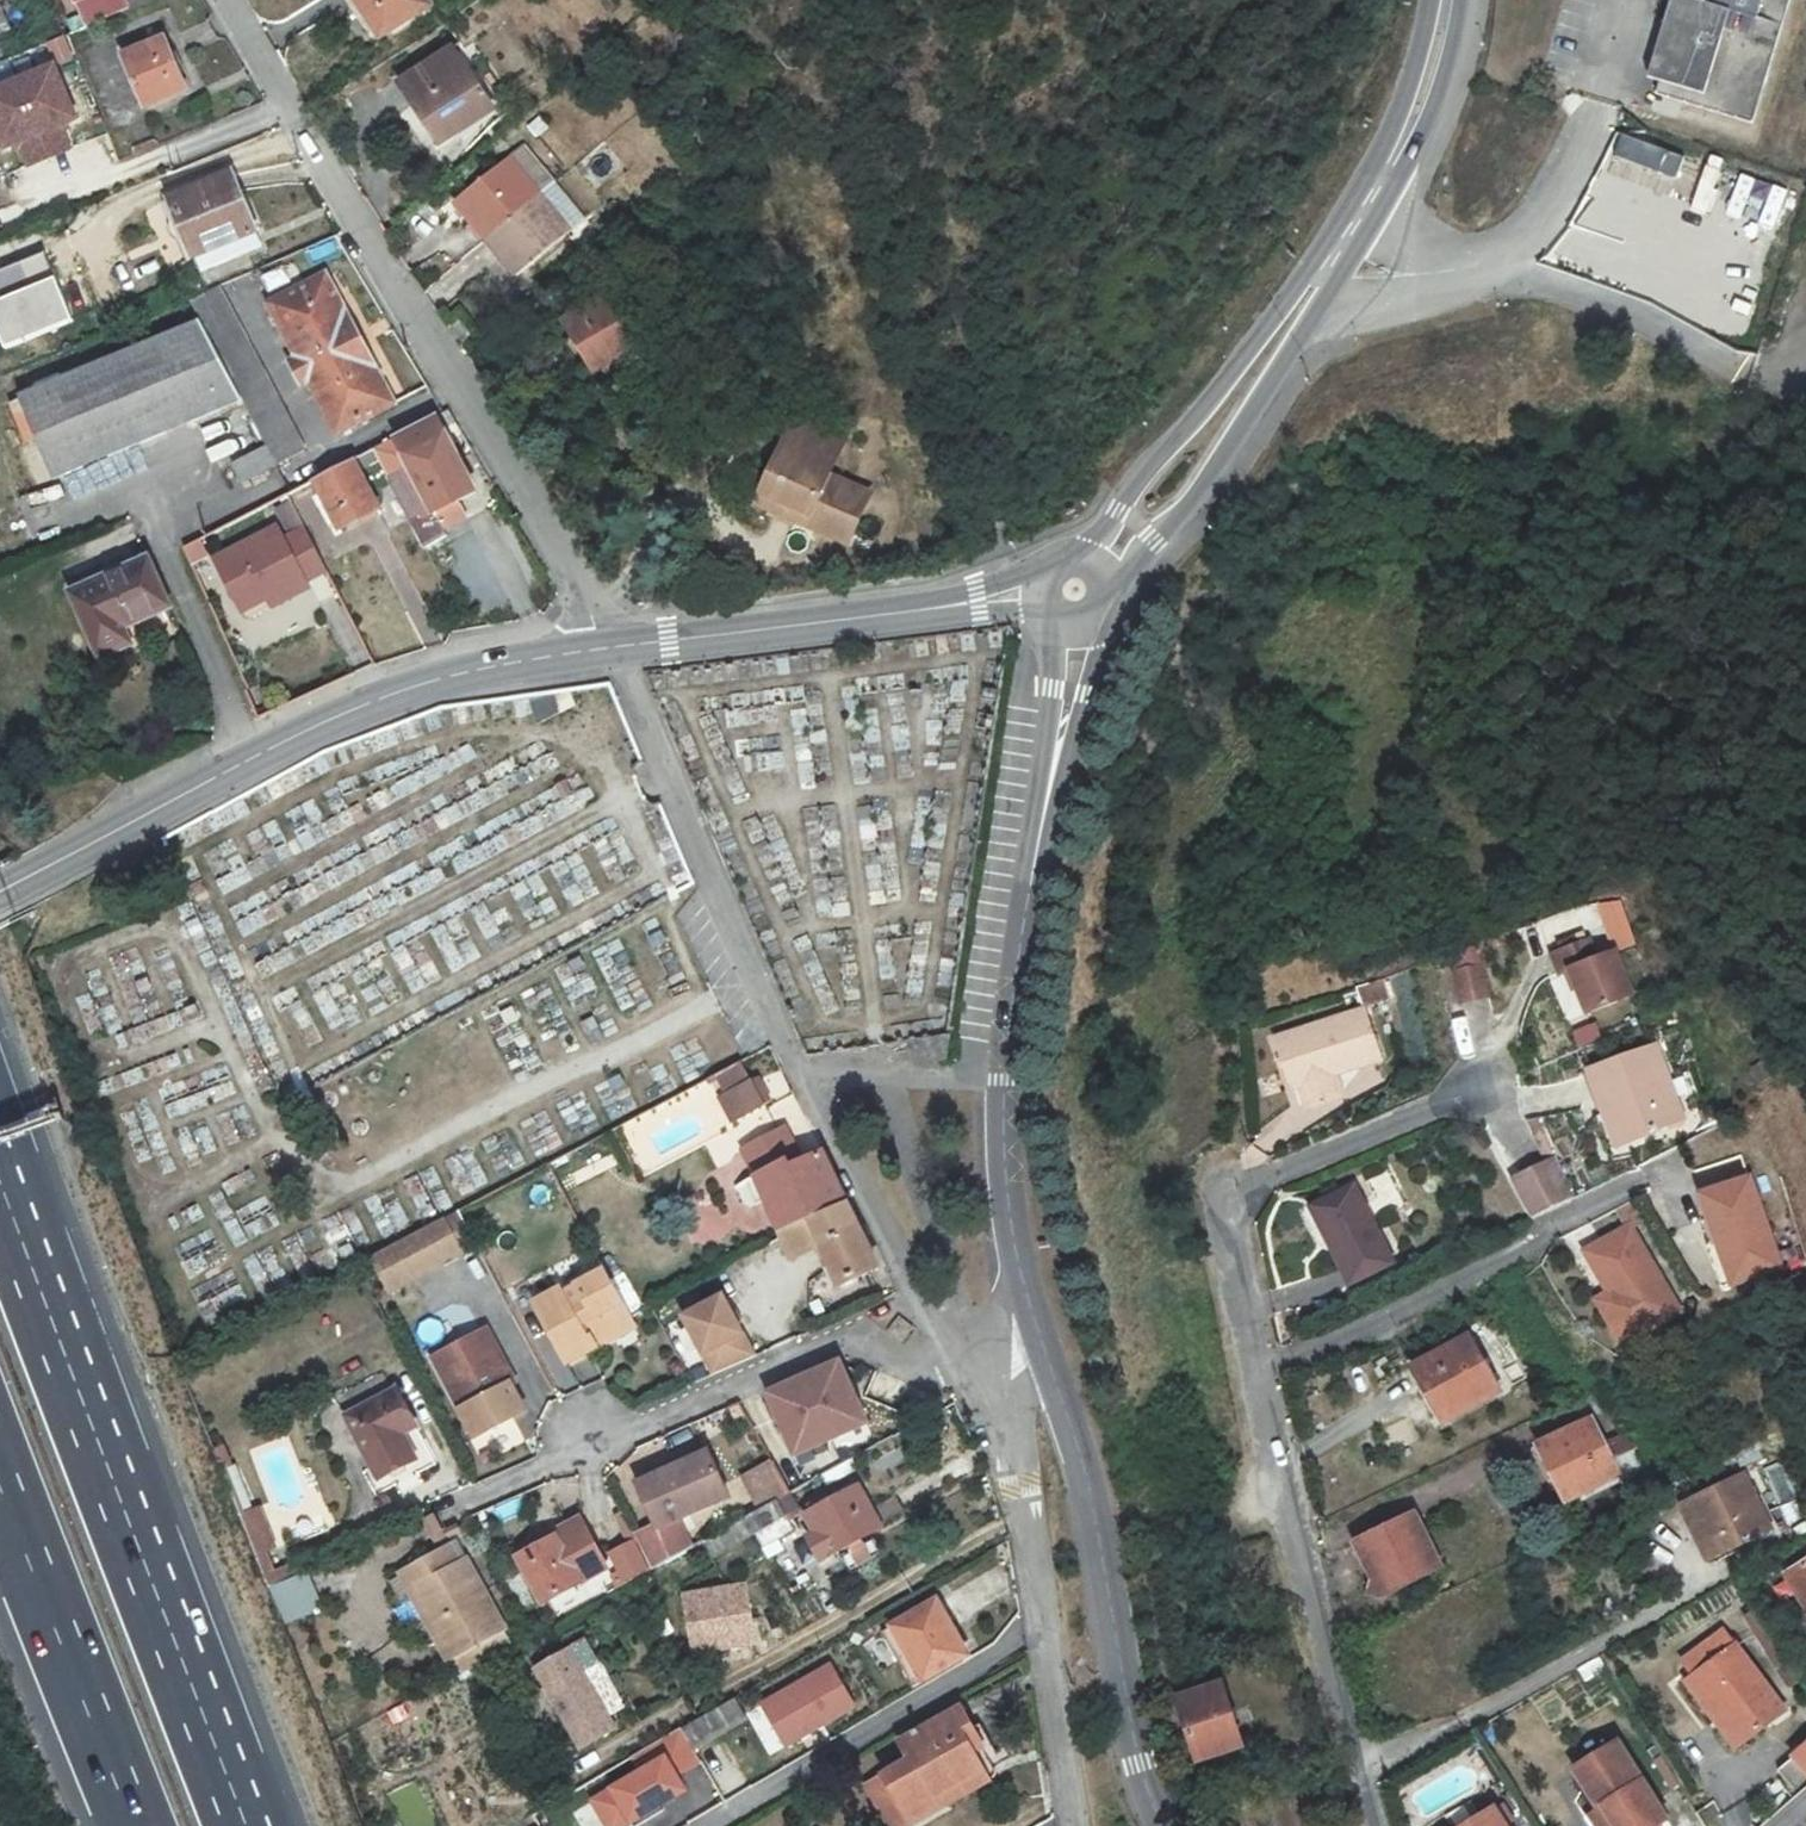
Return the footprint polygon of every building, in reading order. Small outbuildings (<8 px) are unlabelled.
[(87,23),(144,0),(78,0),(87,23)] [(388,28),(432,0),(371,0),(388,28)] [(1757,18),(1762,0),(1669,0),(1644,93),(1753,122),(1779,23),(1757,18)] [(39,24),(46,40),(64,33),(58,17),(39,24)] [(27,29),(29,35),(33,45),(46,40),(39,24),(27,29)] [(14,41),(18,51),(33,45),(29,35),(14,41)] [(129,58),(149,107),(190,91),(170,41),(129,58)] [(782,42),(781,56),(793,57),(794,43),(782,42)] [(447,46),(398,79),(434,133),(483,100),(447,46)] [(55,66),(0,88),(0,149),(1,152),(19,145),(27,165),(69,149),(60,128),(77,121),(55,66)] [(513,144),(501,155),(563,224),(576,212),(513,144)] [(512,273),(563,224),(501,155),(449,205),(512,273)] [(236,176),(168,204),(189,255),(192,263),(199,260),(205,274),(261,252),(255,236),(259,234),(236,176)] [(4,348),(71,320),(44,253),(0,270),(0,338),(4,348)] [(331,279),(276,308),(303,360),(294,364),(304,384),(312,380),(341,437),(396,408),(331,279)] [(270,447),(279,466),(306,452),(228,286),(213,293),(205,296),(200,298),(210,319),(249,402),(270,447)] [(651,336),(619,288),(571,317),(580,331),(568,339),(581,360),(594,352),(603,366),(651,336)] [(249,402),(210,319),(27,393),(61,478),(249,402)] [(804,415),(795,432),(840,455),(848,438),(804,415)] [(390,446),(377,452),(383,463),(421,542),(426,553),(445,542),(442,536),(464,523),(457,507),(476,497),(450,444),(448,445),(437,421),(390,446)] [(783,454),(765,489),(775,495),(769,507),(844,546),(871,495),(830,475),(840,455),(795,432),(783,454)] [(279,466),(270,447),(237,465),(246,484),(279,466)] [(383,463),(377,452),(316,482),(341,533),(380,513),(360,475),(383,463)] [(758,502),(769,507),(775,495),(765,489),(758,502)] [(290,537),(305,530),(292,504),(278,512),(290,537)] [(327,571),(305,530),(290,537),(285,539),(279,528),(216,561),(237,603),(264,591),(269,602),(288,592),(292,600),(310,590),(305,582),(327,571)] [(192,567),(209,559),(200,541),(184,550),(192,567)] [(170,607),(149,560),(72,593),(101,659),(131,645),(124,628),(170,607)] [(529,697),(536,720),(558,713),(551,690),(529,697)] [(1554,955),(1561,975),(1573,970),(1589,1010),(1634,993),(1617,950),(1598,958),(1592,941),(1554,955)] [(1481,964),(1455,969),(1461,1001),(1487,996),(1481,964)] [(1276,1039),(1289,1088),(1295,1087),(1300,1105),(1339,1094),(1334,1076),(1380,1064),(1366,1014),(1276,1039)] [(1628,1141),(1684,1120),(1655,1045),(1590,1070),(1605,1110),(1615,1106),(1628,1141)] [(777,1071),(754,1080),(762,1099),(785,1090),(777,1071)] [(751,1084),(723,1099),(734,1121),(762,1106),(751,1084)] [(704,1139),(694,1117),(651,1139),(662,1161),(704,1139)] [(784,1133),(746,1151),(789,1240),(851,1210),(824,1155),(791,1171),(787,1162),(796,1157),(784,1133)] [(1532,1212),(1571,1194),(1555,1160),(1516,1178),(1532,1212)] [(1370,1178),(1323,1194),(1350,1273),(1397,1257),(1370,1178)] [(1729,1292),(1788,1270),(1753,1180),(1705,1198),(1723,1246),(1713,1250),(1729,1292)] [(1641,1209),(1622,1218),(1631,1236),(1650,1227),(1641,1209)] [(851,1210),(789,1240),(795,1253),(821,1250),(840,1289),(878,1270),(851,1210)] [(393,1295),(477,1250),(460,1217),(375,1262),(393,1295)] [(1673,1325),(1631,1236),(1585,1258),(1605,1301),(1627,1347),(1673,1325)] [(572,1361),(640,1324),(610,1268),(568,1291),(565,1286),(539,1300),(572,1361)] [(1627,1347),(1605,1301),(1592,1307),(1614,1353),(1627,1347)] [(730,1304),(693,1323),(723,1380),(760,1361),(730,1304)] [(490,1333),(437,1361),(477,1438),(526,1413),(514,1388),(518,1386),(490,1333)] [(1464,1336),(1411,1359),(1438,1421),(1491,1398),(1464,1336)] [(400,1392),(352,1416),(383,1475),(415,1458),(402,1432),(417,1425),(400,1392)] [(746,1481),(762,1511),(791,1496),(895,1438),(879,1408),(746,1481)] [(1609,1454),(1591,1414),(1526,1440),(1553,1499),(1617,1471),(1629,1498),(1654,1486),(1634,1443),(1609,1454)] [(712,1451),(644,1484),(663,1524),(732,1491),(712,1451)] [(1752,1568),(1782,1552),(1742,1470),(1688,1496),(1709,1543),(1728,1535),(1734,1548),(1742,1545),(1752,1568)] [(858,1488),(809,1514),(818,1533),(809,1538),(821,1559),(879,1528),(858,1488)] [(797,1508),(791,1496),(762,1511),(702,1544),(709,1557),(755,1533),(763,1548),(793,1532),(784,1515),(797,1508)] [(269,1512),(250,1518),(264,1556),(282,1549),(269,1512)] [(1428,1593),(1392,1512),(1331,1540),(1345,1575),(1343,1579),(1343,1586),(1347,1592),(1355,1595),(1369,1622),(1428,1593)] [(584,1529),(523,1563),(546,1605),(607,1571),(584,1529)] [(677,1557),(663,1532),(648,1540),(662,1565),(677,1557)] [(655,1570),(640,1544),(619,1555),(634,1582),(655,1570)] [(447,1557),(409,1578),(462,1677),(512,1649),(467,1566),(455,1572),(447,1557)] [(1783,1581),(1797,1607),(1805,1602),(1805,1603),(1805,1569),(1783,1581)] [(309,1579),(276,1592),(290,1627),(322,1615),(309,1579)] [(745,1588),(685,1598),(694,1656),(754,1647),(745,1588)] [(965,1657),(935,1603),(882,1633),(912,1686),(965,1657)] [(1693,1691),(1738,1761),(1793,1724),(1733,1632),(1686,1661),(1701,1685),(1693,1691)] [(529,1662),(580,1750),(616,1730),(571,1651),(567,1653),(562,1644),(529,1662)] [(744,1711),(770,1757),(856,1709),(830,1663),(744,1711)] [(1220,1675),(1179,1688),(1198,1750),(1239,1737),(1220,1675)] [(757,1741),(734,1703),(683,1733),(706,1772),(757,1741)] [(867,1789),(889,1825),(913,1825),(938,1811),(934,1804),(993,1770),(960,1713),(902,1746),(912,1764),(894,1774),(867,1789)] [(1568,1773),(1594,1818),(1588,1821),(1591,1825),(1655,1825),(1610,1748),(1568,1773)] [(1781,1786),(1799,1810),(1805,1805),(1805,1767),(1781,1786)] [(1498,1806),(1464,1825),(1510,1825),(1498,1806)]
